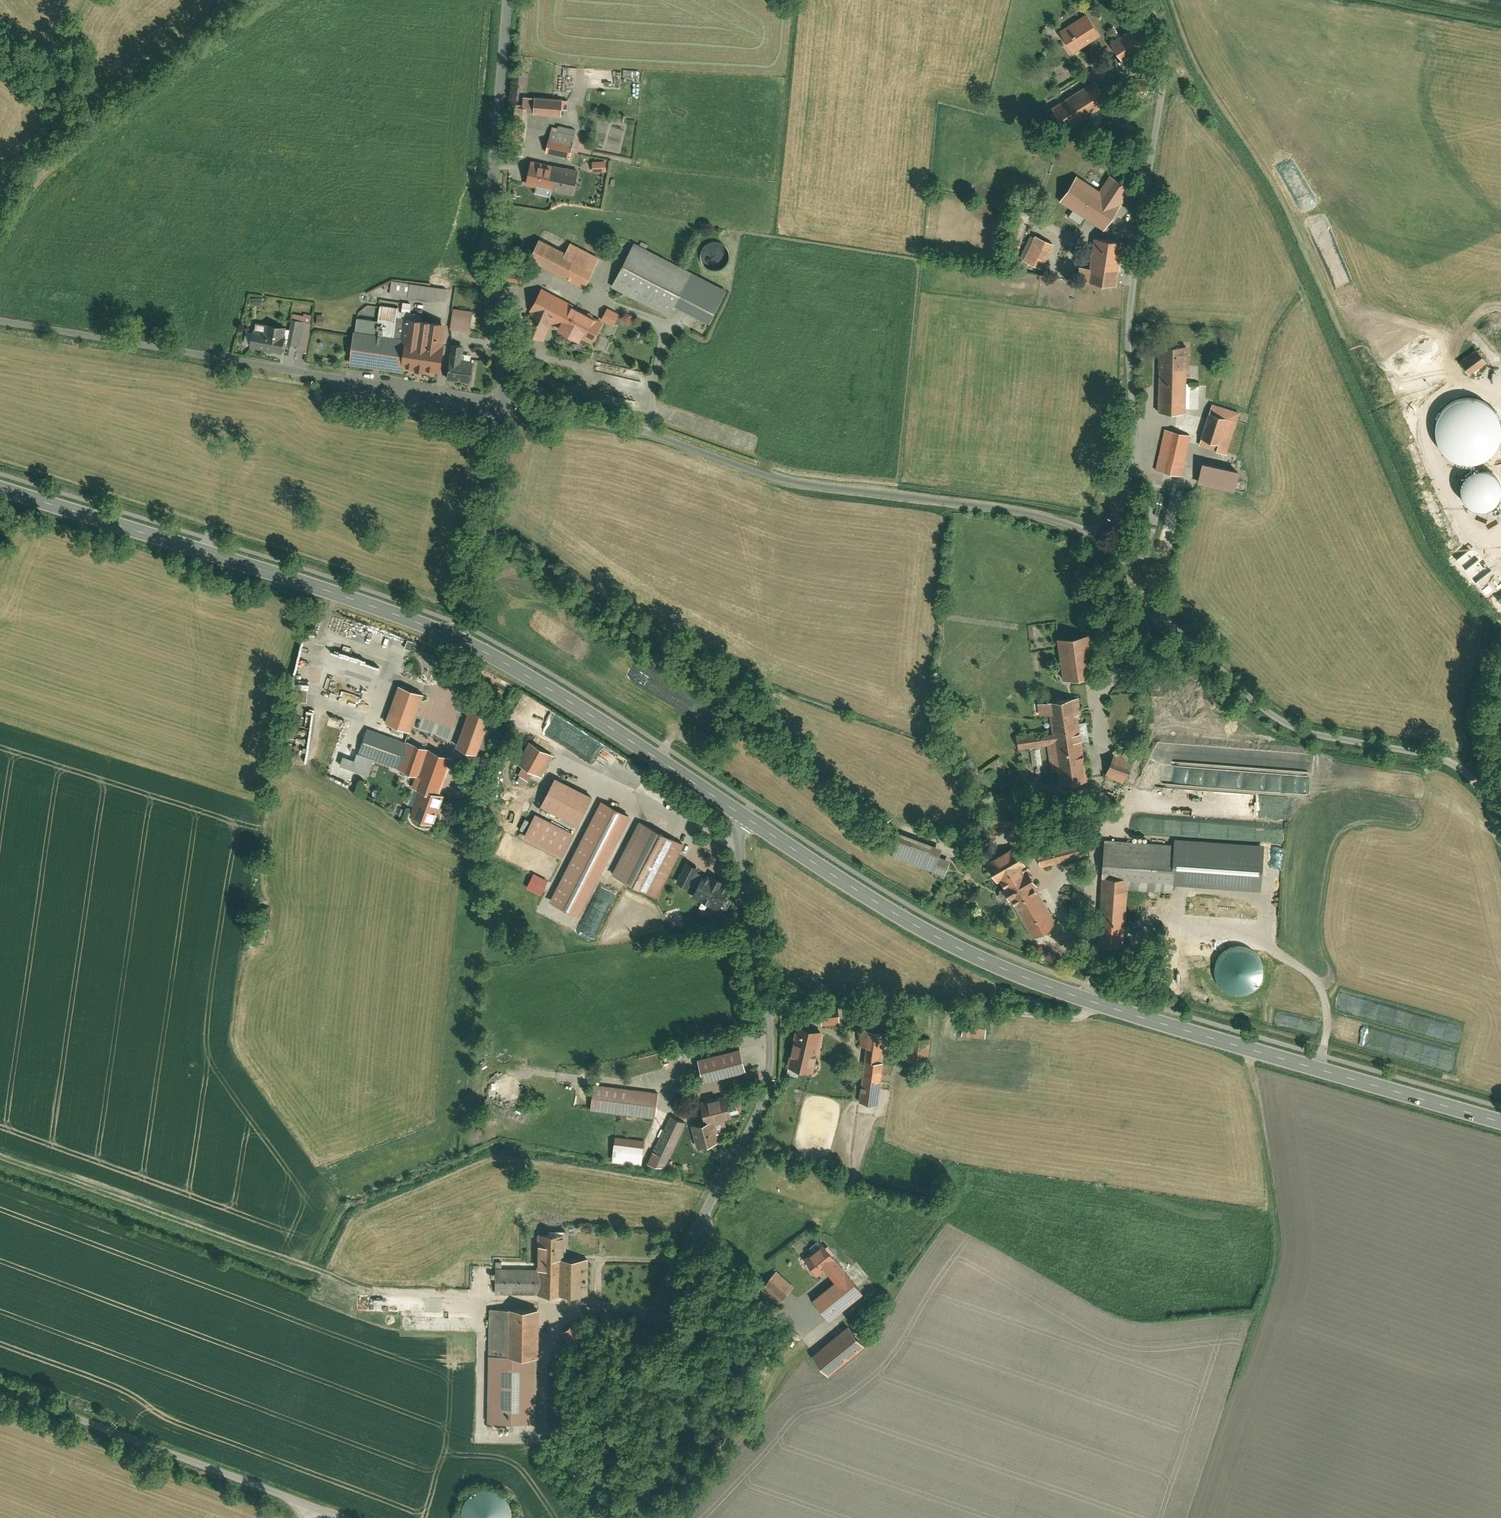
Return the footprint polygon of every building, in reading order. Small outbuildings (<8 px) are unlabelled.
[(1085,12),(1057,29),(1073,54),(1100,36),(1085,12)] [(1134,24),(1108,41),(1122,62),(1148,45),(1134,24)] [(1110,102),(1094,77),(1054,103),(1070,128),(1110,102)] [(567,99),(560,99),(533,96),(531,113),(558,116),(559,109),(567,109),(567,99)] [(549,130),(544,154),(567,160),(573,135),(549,130)] [(592,171),(606,171),(605,160),(591,161),(592,171)] [(552,165),(529,161),(524,185),(547,189),(547,191),(572,196),(578,169),(552,164),(552,165)] [(1059,201),(1102,229),(1128,188),(1109,176),(1099,192),(1075,177),(1059,201)] [(1033,223),(1016,257),(1040,269),(1054,242),(1046,239),(1050,231),(1033,223)] [(534,262),(582,287),(597,258),(567,241),(562,250),(536,236),(532,245),(525,258),(534,262)] [(1086,279),(1114,284),(1121,241),(1093,236),(1086,279)] [(728,290),(633,241),(609,286),(666,316),(672,304),(711,324),(728,290)] [(726,251),(722,246),(716,243),(711,243),(706,244),(701,248),(699,253),(698,259),(700,264),(703,268),(708,271),(714,272),(720,270),(724,267),(727,261),(727,256),(726,251)] [(520,282),(522,271),(501,267),(499,278),(520,282)] [(389,282),(388,293),(405,295),(405,297),(431,300),(432,298),(443,300),(445,288),(389,282)] [(541,340),(550,321),(558,325),(556,329),(577,341),(579,336),(588,341),(600,320),(539,286),(527,308),(531,310),(521,331),(541,340)] [(260,296),(246,297),(246,306),(260,306),(260,296)] [(404,367),(438,372),(445,325),(398,318),(399,309),(379,306),(377,321),(357,318),(350,364),(403,372),(404,367)] [(600,320),(613,326),(619,313),(606,307),(600,320)] [(453,309),(451,327),(470,330),(472,312),(453,309)] [(291,320),(287,343),(298,345),(301,329),(308,331),(309,323),(291,320)] [(249,347),(283,354),(286,339),(284,339),(286,329),(254,322),(249,347)] [(462,343),(449,341),(444,378),(468,382),(471,360),(460,358),(462,343)] [(1156,413),(1184,413),(1185,346),(1158,345),(1156,413)] [(1468,376),(1486,363),(1475,348),(1457,362),(1468,376)] [(1238,412),(1210,403),(1198,438),(1201,438),(1198,448),(1212,453),(1216,443),(1227,447),(1238,412)] [(1163,428),(1153,471),(1180,477),(1190,435),(1163,428)] [(1235,471),(1199,462),(1194,481),(1231,490),(1235,471)] [(1092,633),(1056,638),(1060,672),(1061,680),(1098,675),(1092,633)] [(409,732),(422,694),(396,685),(383,723),(409,732)] [(293,701),(306,701),(306,686),(294,686),(293,701)] [(1079,727),(1074,697),(1033,703),(1035,716),(1048,714),(1051,732),(1046,732),(1046,730),(1014,734),(1016,749),(1047,745),(1051,772),(1056,771),(1058,787),(1086,783),(1081,746),(1094,744),(1091,725),(1079,727)] [(491,715),(468,707),(454,745),(477,754),(491,715)] [(357,772),(363,756),(412,775),(408,784),(414,786),(406,805),(430,814),(448,768),(451,759),(366,726),(355,753),(353,759),(341,755),(337,765),(357,772)] [(515,764),(539,777),(551,755),(542,750),(547,742),(533,735),(529,743),(527,742),(515,764)] [(1132,757),(1113,750),(1104,776),(1123,783),(1132,757)] [(1041,764),(1040,755),(1031,756),(1032,765),(1041,764)] [(611,758),(611,760),(605,760),(605,766),(623,767),(624,759),(611,758)] [(555,780),(541,808),(577,825),(591,798),(555,780)] [(629,817),(601,803),(551,900),(579,915),(629,817)] [(573,836),(535,816),(523,839),(562,858),(573,836)] [(655,899),(683,844),(636,821),(609,876),(655,899)] [(1284,842),(1283,827),(1265,829),(1266,843),(1284,842)] [(894,859),(942,877),(949,860),(938,855),(941,847),(904,833),(894,859)] [(1103,839),(1099,887),(1097,941),(1124,941),(1126,889),(1171,893),(1175,845),(1103,839)] [(452,842),(450,853),(465,856),(467,845),(452,842)] [(1083,845),(1057,852),(1060,865),(1087,857),(1083,845)] [(1057,922),(1013,846),(986,861),(1030,937),(1057,922)] [(697,869),(686,863),(677,883),(687,888),(688,886),(695,871),(697,869)] [(710,879),(695,871),(688,886),(696,890),(692,897),(718,910),(728,888),(722,885),(723,883),(711,877),(710,879)] [(541,895),(548,880),(532,872),(525,887),(541,895)] [(265,943),(267,928),(262,928),(256,927),(254,941),(260,942),(265,943)] [(838,1011),(817,1013),(819,1027),(839,1025),(838,1011)] [(961,1016),(960,1034),(987,1036),(988,1018),(961,1016)] [(810,1073),(820,1032),(796,1026),(794,1033),(785,1067),(795,1070),(810,1073)] [(876,1105),(884,1033),(859,1030),(857,1047),(863,1048),(857,1103),(876,1105)] [(927,1056),(929,1038),(908,1036),(906,1059),(920,1060),(926,1061),(927,1056)] [(743,1072),(737,1047),(696,1057),(702,1082),(743,1072)] [(518,1084),(514,1079),(508,1076),(502,1075),(496,1077),(491,1081),(488,1086),(488,1093),(489,1099),(493,1104),(499,1107),(505,1107),(512,1105),(516,1102),(520,1096),(520,1090),(518,1084)] [(654,1118),(657,1091),(592,1084),(589,1110),(654,1118)] [(725,1132),(722,1118),(731,1116),(725,1094),(696,1101),(702,1123),(690,1126),(696,1147),(718,1142),(716,1135),(725,1132)] [(666,1164),(684,1123),(666,1116),(659,1128),(661,1129),(648,1160),(655,1164),(665,1167),(666,1164)] [(611,1149),(640,1153),(642,1140),(613,1136),(611,1149)] [(493,1294),(586,1297),(587,1258),(564,1258),(564,1233),(535,1232),(534,1268),(494,1267),(493,1294)] [(862,1294),(822,1242),(802,1258),(816,1276),(824,1270),(834,1282),(811,1300),(827,1321),(862,1294)] [(792,1287),(775,1270),(759,1287),(777,1304),(792,1287)] [(537,1309),(487,1308),(485,1424),(535,1425),(537,1309)] [(574,1320),(559,1332),(568,1344),(584,1332),(574,1320)] [(846,1325),(809,1355),(827,1377),(863,1347),(846,1325)] [(510,1511),(507,1503),(502,1497),(495,1493),(487,1491),(479,1492),(471,1495),(465,1501),(461,1508),(460,1517),(511,1517),(510,1511)]
